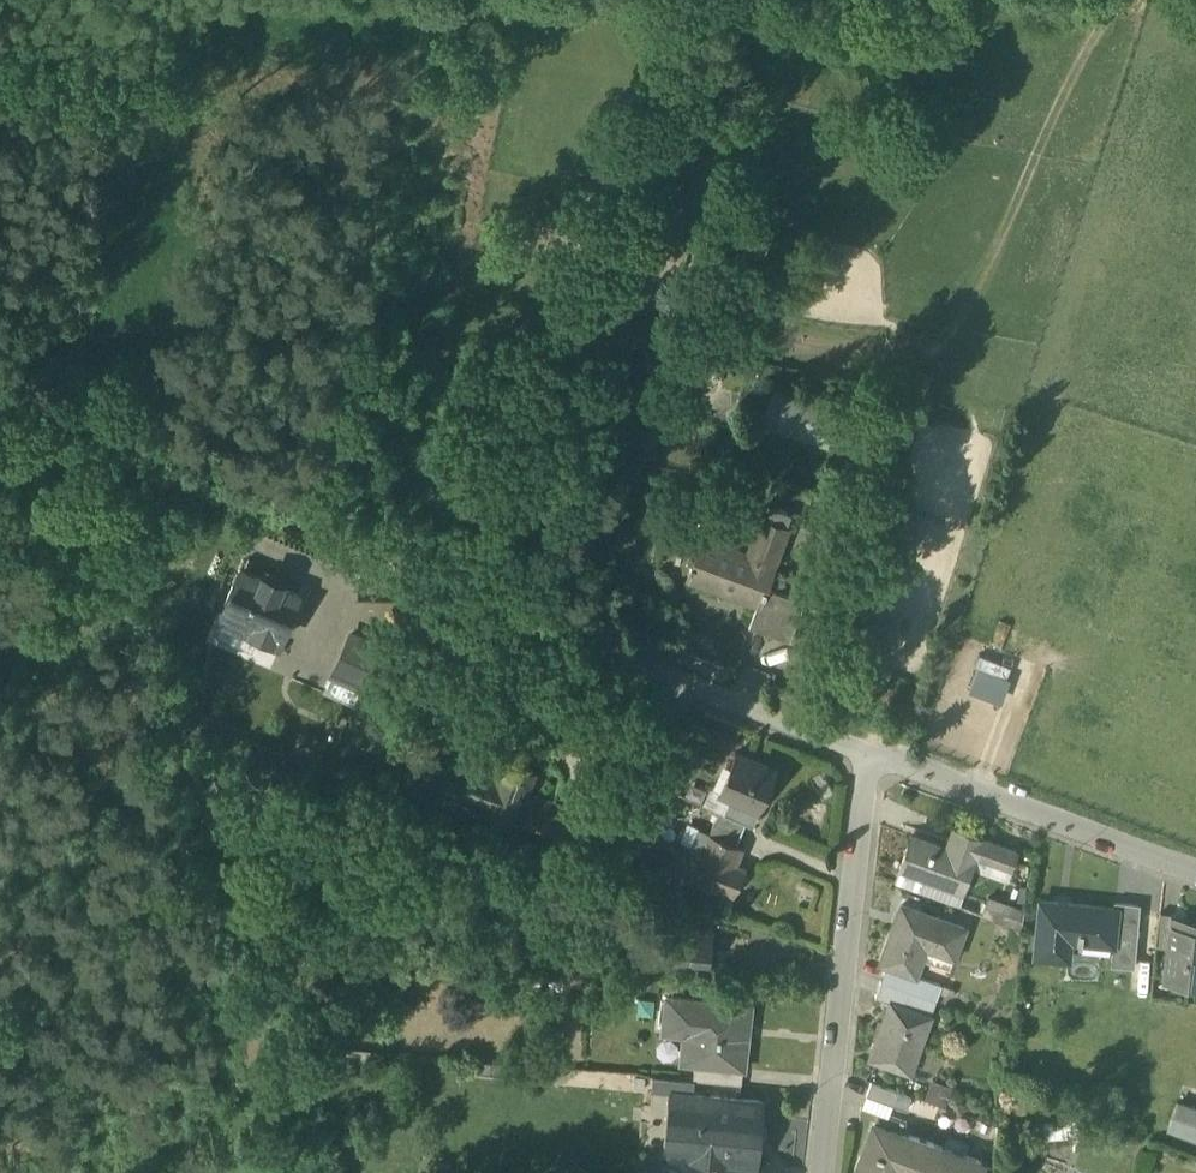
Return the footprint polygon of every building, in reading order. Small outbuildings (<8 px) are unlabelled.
[(752,411),(765,416),(770,401),(757,396),(752,411)] [(766,419),(822,438),(829,419),(773,400),(766,419)] [(769,509),(764,520),(782,527),(786,516),(769,509)] [(710,520),(703,538),(729,548),(736,530),(733,525),(715,518),(710,520)] [(787,529),(782,527),(764,520),(761,519),(748,555),(729,548),(703,538),(702,538),(688,578),(739,598),(741,590),(760,597),(757,604),(759,605),(765,588),(787,529)] [(219,616),(260,634),(279,642),(299,596),(280,588),(282,584),(263,575),(261,580),(239,570),(219,616)] [(748,627),(789,642),(804,602),(765,588),(759,605),(757,604),(748,627)] [(739,598),(757,604),(760,597),(741,590),(739,598)] [(252,652),(256,643),(260,634),(219,616),(211,634),(252,652)] [(275,651),(279,642),(260,634),(256,643),(275,651)] [(384,649),(351,635),(333,673),(366,689),(384,649)] [(644,779),(674,791),(687,757),(656,745),(644,779)] [(725,813),(753,825),(776,769),(734,751),(718,790),(732,796),(725,813)] [(512,826),(515,819),(523,798),(525,791),(532,772),(488,755),(483,767),(473,763),(467,778),(454,773),(446,795),(468,803),(472,793),(483,797),(477,812),(511,825),(512,826)] [(467,778),(473,763),(460,758),(454,773),(467,778)] [(702,803),(725,813),(732,796),(718,790),(709,786),(702,803)] [(534,802),(537,795),(525,791),(523,798),(534,802)] [(534,802),(523,798),(515,819),(552,832),(562,805),(537,795),(534,802)] [(552,832),(573,840),(583,812),(562,805),(552,832)] [(707,830),(733,841),(738,828),(711,816),(705,829),(707,830)] [(899,867),(962,891),(975,855),(1010,868),(1016,850),(955,828),(948,844),(954,846),(952,851),(947,849),(911,835),(899,867)] [(687,874),(723,887),(734,861),(741,845),(733,841),(707,830),(699,848),(687,874)] [(669,867),(687,874),(699,848),(684,842),(681,849),(676,848),(669,867)] [(744,865),(734,861),(723,887),(734,891),(744,865)] [(982,913),(1010,923),(1016,906),(988,896),(982,913)] [(1034,955),(1063,958),(1065,935),(1078,936),(1078,942),(1083,942),(1083,937),(1112,940),(1114,940),(1117,907),(1115,907),(1040,899),(1034,955)] [(1110,964),(1131,965),(1136,905),(1115,903),(1115,907),(1117,907),(1114,940),(1112,940),(1110,964)] [(885,965),(914,976),(924,949),(927,942),(954,951),(962,928),(900,904),(878,963),(885,965)] [(1155,943),(1170,945),(1172,924),(1174,924),(1175,913),(1159,912),(1155,943)] [(1195,978),(1195,921),(1195,926),(1174,924),(1172,924),(1170,945),(1166,975),(1195,978)] [(663,964),(708,969),(713,929),(668,924),(663,964)] [(927,942),(924,949),(951,959),(954,951),(927,942)] [(880,980),(909,990),(914,976),(885,965),(880,980)] [(940,985),(914,976),(909,990),(919,993),(935,999),(940,985)] [(904,1006),(909,990),(880,980),(875,995),(890,1001),(904,1006)] [(904,1006),(929,1015),(935,999),(919,993),(909,990),(904,1006)] [(694,1060),(743,1066),(749,1003),(667,994),(663,1026),(687,1029),(683,1059),(694,1060)] [(869,1057),(910,1072),(931,1015),(929,1015),(904,1006),(890,1001),(869,1057)] [(734,1082),(741,1083),(743,1066),(694,1060),(692,1078),(734,1082)] [(932,1076),(925,1096),(945,1102),(951,1082),(932,1076)] [(912,1095),(871,1080),(866,1094),(893,1104),(907,1109),(912,1095)] [(686,1153),(721,1157),(749,1160),(752,1128),(758,1129),(761,1100),(677,1091),(673,1135),(668,1135),(665,1156),(685,1158),(686,1153)] [(893,1104),(866,1094),(861,1107),(888,1117),(893,1104)] [(1195,1138),(1195,1103),(1175,1097),(1166,1129),(1195,1138)] [(952,1153),(875,1123),(856,1172),(890,1172),(890,1171),(894,1172),(944,1172),(952,1153)] [(952,1153),(944,1172),(979,1172),(982,1164),(952,1153)] [(749,1160),(721,1157),(719,1172),(776,1172),(777,1163),(749,1160)]
